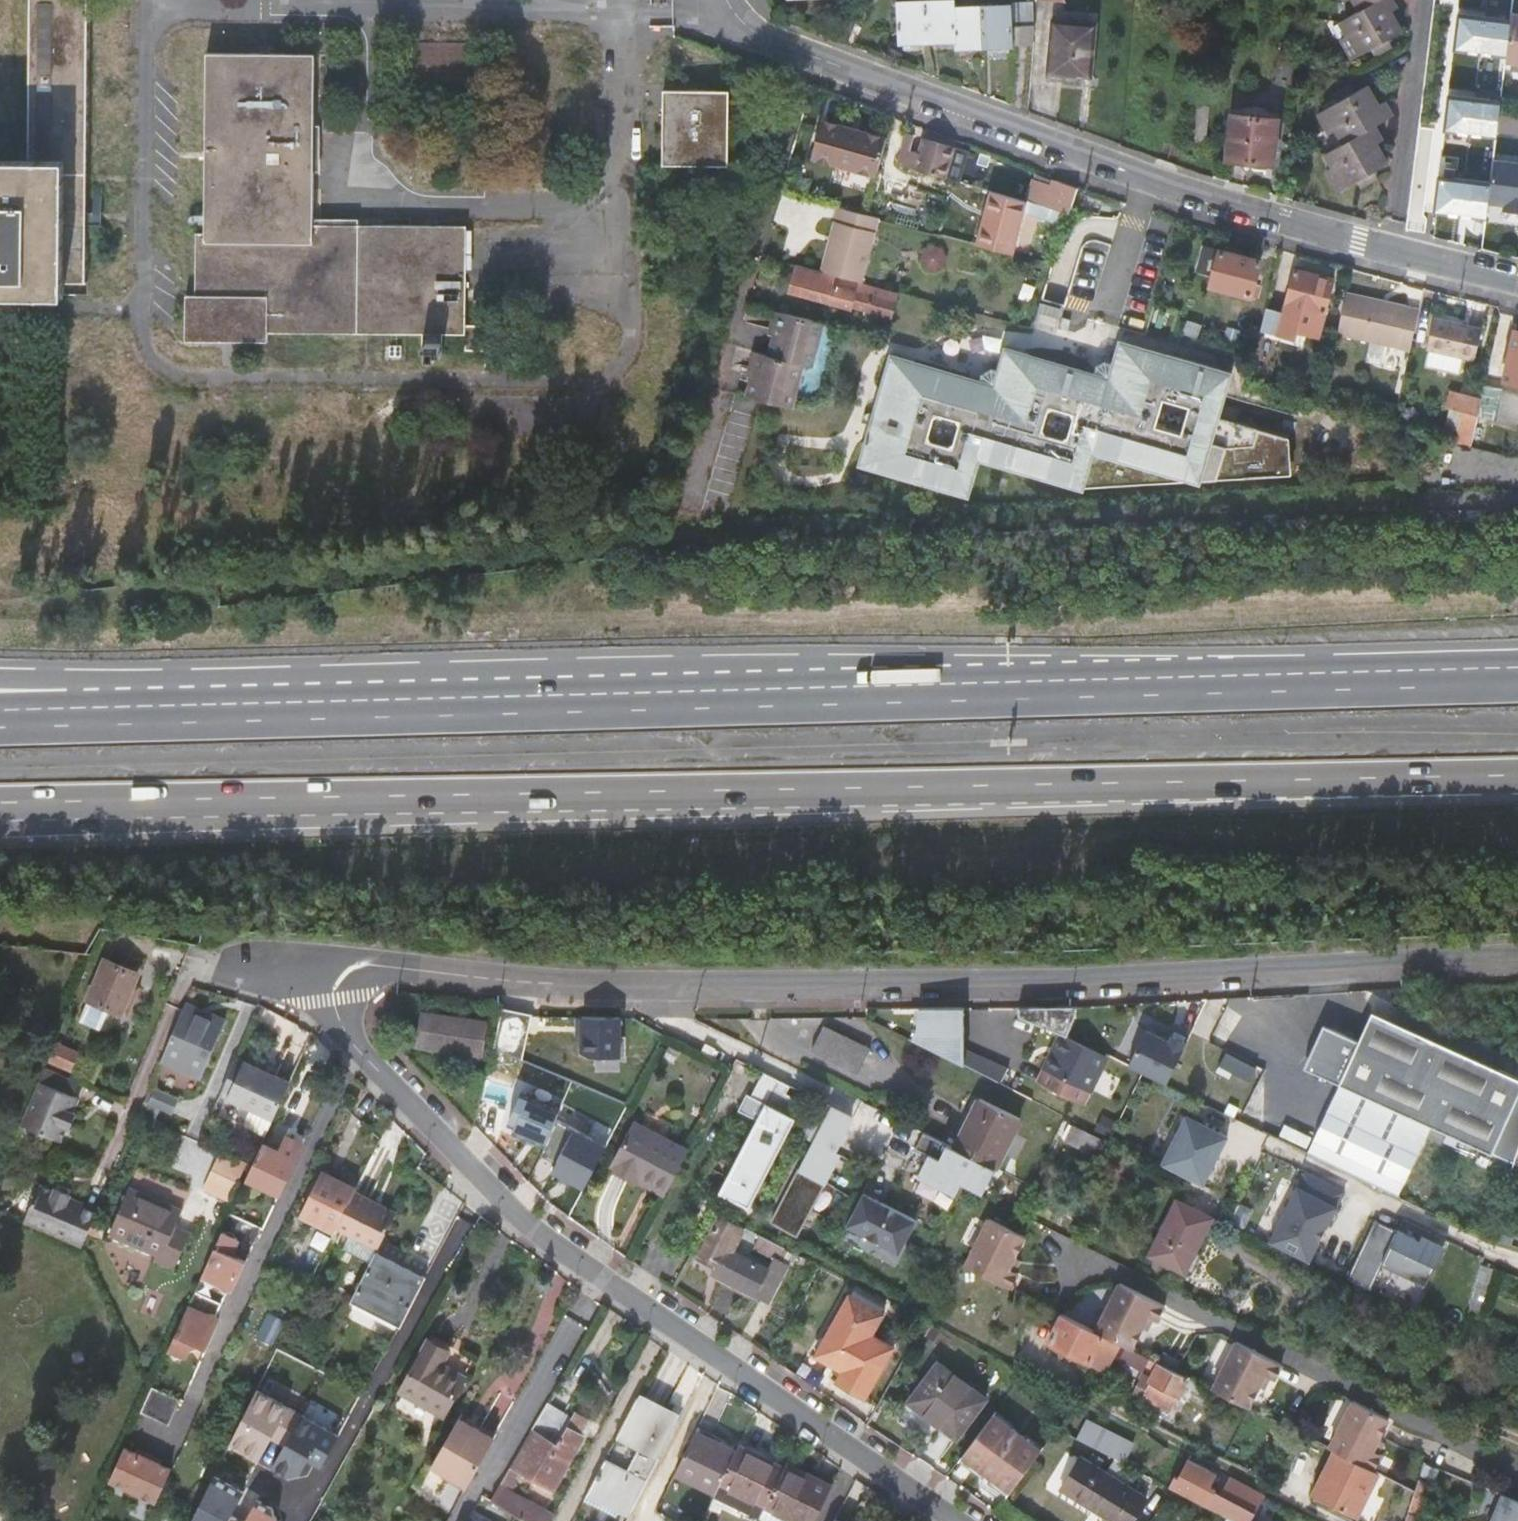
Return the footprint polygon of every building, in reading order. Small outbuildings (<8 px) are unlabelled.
[(87,224),(87,213),(89,0),(28,0),(24,178),(0,177),(0,278),(40,278),(40,284),(87,284),(87,224)] [(259,6),(259,57),(270,57),(270,6),(270,0),(259,0),(259,6)] [(1340,20),(1347,34),(1340,38),(1351,60),(1369,49),(1387,39),(1400,32),(1391,12),(1398,8),(1393,0),(1354,0),(1358,9),(1340,20)] [(1496,8),(1509,9),(1510,0),(1496,0),(1496,8)] [(1034,45),(1035,27),(1014,28),(1013,10),(984,11),(954,12),(954,8),(954,4),(927,5),(898,6),(899,46),(956,43),(956,51),(1014,49),(1014,46),(1034,45)] [(1053,20),(1047,75),(1092,79),(1098,24),(1053,20)] [(1453,47),(1446,102),(1484,108),(1492,38),(1473,36),(1471,49),(1453,47)] [(1387,39),(1369,49),(1373,57),(1392,47),(1387,39)] [(486,49),(396,49),(395,114),(485,114),(486,49)] [(465,352),(489,352),(489,332),(466,331),(467,229),(313,228),(315,57),(270,57),(259,57),(207,57),(203,217),(203,228),(203,236),(195,237),(193,299),(186,298),(185,344),(268,344),(268,335),(422,336),(443,336),(466,336),(465,352)] [(1353,81),(1335,92),(1339,100),(1357,90),(1353,81)] [(1336,129),(1343,143),(1326,152),(1333,166),(1327,170),(1338,191),(1356,181),(1375,171),(1389,163),(1378,143),(1383,141),(1375,125),(1394,115),(1386,101),(1380,105),(1369,85),(1357,90),(1339,100),(1319,111),(1331,132),(1336,129)] [(662,168),(729,168),(729,92),(663,92),(662,168)] [(1235,113),(1230,158),(1276,163),(1281,118),(1235,113)] [(1499,114),(1497,130),(1517,133),(1517,117),(1499,114)] [(864,130),(866,126),(826,115),(825,119),(864,130)] [(823,160),(869,172),(870,168),(880,171),(891,132),(866,126),(864,130),(825,119),(818,141),(815,153),(825,155),(823,160)] [(917,135),(909,133),(904,153),(906,153),(903,163),(947,175),(956,145),(925,137),(919,156),(912,154),(917,135)] [(959,179),(972,182),(976,170),(980,171),(985,156),(967,151),(959,179)] [(1489,202),(1505,204),(1505,209),(1517,210),(1517,163),(1494,160),(1489,202)] [(1375,171),(1356,181),(1360,189),(1379,179),(1375,171)] [(1020,199),(1031,202),(1059,210),(1072,214),(1072,212),(1080,188),(1049,177),(1047,184),(1026,178),(1020,199)] [(994,191),(980,243),(1017,253),(1029,209),(1031,202),(1020,199),(994,191)] [(1031,202),(1029,209),(1057,217),(1059,210),(1031,202)] [(831,246),(825,272),(865,282),(882,217),(840,206),(837,222),(842,223),(836,247),(831,246)] [(842,223),(837,222),(831,246),(836,247),(842,223)] [(935,245),(926,250),(924,260),(929,269),(938,271),(947,266),(950,257),(945,248),(935,245)] [(1218,264),(1216,273),(1213,286),(1260,298),(1265,276),(1259,274),(1262,261),(1220,251),(1220,253),(1214,252),(1212,262),(1218,264)] [(825,272),(799,265),(792,293),(855,310),(855,307),(870,310),(869,314),(879,316),(880,313),(894,317),(901,291),(865,282),(825,272)] [(1268,308),(1262,330),(1280,334),(1281,331),(1320,341),(1335,279),(1296,270),(1286,312),(1268,308)] [(1038,285),(1028,282),(1023,297),(1034,301),(1038,285)] [(1171,284),(1168,293),(1176,296),(1179,287),(1171,284)] [(1348,289),(1338,334),(1400,348),(1412,307),(1348,289)] [(1412,307),(1400,348),(1412,351),(1421,310),(1412,307)] [(783,311),(778,310),(771,339),(775,340),(783,311)] [(783,311),(775,340),(772,355),(807,364),(816,366),(827,323),(783,311)] [(1075,318),(1065,316),(1062,327),(1072,329),(1075,318)] [(1437,318),(1429,348),(1477,359),(1484,329),(1437,318)] [(1515,330),(1515,331),(1510,330),(1504,359),(1509,360),(1505,378),(1517,381),(1517,331),(1515,330)] [(443,346),(443,336),(422,336),(422,346),(443,346)] [(1124,338),(1117,361),(1121,362),(1116,380),(1098,375),(1032,356),(1032,352),(1009,346),(1003,369),(1007,370),(1001,388),(983,383),(917,364),(918,360),(895,353),(888,378),(892,379),(868,463),(973,493),(983,456),(1086,485),(1281,473),(1285,459),(1292,434),(1220,413),(1229,382),(1233,383),(1237,370),(1172,352),(1170,356),(1146,349),(1147,345),(1124,338)] [(436,364),(436,359),(443,359),(444,352),(443,346),(422,346),(422,354),(425,354),(425,364),(436,364)] [(750,380),(755,382),(763,352),(757,351),(750,380)] [(755,382),(751,396),(760,398),(784,404),(796,408),(807,364),(772,355),(763,352),(755,382)] [(1101,364),(1098,375),(1116,380),(1121,362),(1117,361),(1110,359),(1101,364)] [(1003,369),(996,367),(986,372),(983,383),(1001,388),(1007,370),(1003,369)] [(1256,367),(1253,379),(1271,384),(1274,372),(1256,367)] [(1480,413),(1491,416),(1517,423),(1517,395),(1501,390),(1486,386),(1480,413)] [(1491,416),(1480,413),(1477,425),(1488,427),(1491,416)] [(1477,425),(1473,443),(1484,446),(1488,427),(1477,425)] [(1285,459),(1281,473),(1296,471),(1296,462),(1285,459)] [(137,985),(104,971),(87,1012),(107,1021),(119,1026),(121,1023),(131,998),(137,985)] [(137,1000),(131,998),(121,1023),(126,1025),(137,1000)] [(166,1064),(210,1075),(225,1013),(181,1002),(166,1064)] [(916,1049),(966,1051),(968,1005),(917,1003),(916,1049)] [(1021,1023),(1076,1025),(1077,1005),(1022,1003),(1021,1023)] [(1342,1084),(1434,1125),(1516,1163),(1517,1158),(1517,1076),(1375,1010),(1362,1039),(1336,1027),(1327,1023),(1306,1067),(1342,1084)] [(107,1021),(87,1012),(78,1033),(99,1041),(107,1021)] [(581,1052),(625,1053),(626,1014),(582,1013),(581,1052)] [(416,1049),(475,1056),(479,1025),(421,1018),(416,1049)] [(1144,1025),(1129,1066),(1172,1082),(1187,1041),(1144,1025)] [(823,1026),(812,1047),(858,1070),(869,1050),(823,1026)] [(1108,1055),(1063,1034),(1040,1082),(1085,1103),(1108,1055)] [(1226,1049),(1253,1059),(1258,1047),(1231,1037),(1226,1049)] [(858,1070),(812,1047),(811,1050),(857,1073),(858,1070)] [(972,1048),(966,1061),(1002,1079),(1008,1067),(972,1048)] [(1220,1067),(1252,1078),(1257,1062),(1225,1051),(1220,1067)] [(74,1065),(53,1056),(46,1072),(67,1081),(74,1065)] [(274,1118),(291,1082),(276,1076),(261,1069),(238,1059),(222,1096),(274,1118)] [(264,1063),(261,1069),(276,1076),(279,1070),(264,1063)] [(787,1092),(791,1084),(763,1070),(758,1080),(765,1084),(779,1091),(803,1103),(804,1101),(787,1092)] [(765,1084),(758,1080),(751,1094),(747,1092),(739,1108),(759,1118),(721,1192),(751,1207),(803,1103),(779,1091),(765,1084)] [(80,1114),(76,1112),(77,1110),(72,1108),(77,1096),(43,1081),(25,1124),(64,1140),(71,1124),(75,1126),(80,1114)] [(1342,1084),(1335,1099),(1427,1141),(1434,1125),(1342,1084)] [(558,1158),(552,1172),(590,1186),(609,1138),(558,1119),(564,1106),(522,1090),(508,1127),(548,1142),(544,1152),(558,1158)] [(827,1099),(773,1221),(804,1234),(857,1112),(827,1099)] [(1427,1141),(1335,1099),(1310,1154),(1401,1197),(1427,1141)] [(955,1147),(995,1167),(1020,1120),(980,1100),(955,1147)] [(668,1190),(688,1151),(634,1124),(613,1168),(650,1187),(652,1182),(668,1190)] [(264,1144),(248,1179),(282,1194),(304,1144),(289,1137),(282,1152),(264,1144)] [(247,1164),(220,1152),(204,1188),(231,1200),(247,1164)] [(304,1215),(336,1231),(338,1228),(356,1192),(360,1185),(340,1175),(338,1180),(326,1174),(304,1215)] [(666,1195),(668,1190),(652,1182),(650,1187),(666,1195)] [(43,1184),(27,1221),(86,1246),(100,1211),(87,1205),(88,1203),(72,1196),(74,1192),(60,1186),(58,1190),(43,1184)] [(176,1270),(187,1245),(173,1239),(178,1227),(185,1212),(131,1189),(112,1235),(165,1258),(163,1264),(176,1270)] [(843,1232),(899,1260),(921,1217),(865,1189),(843,1232)] [(398,1213),(356,1192),(338,1228),(379,1248),(398,1213)] [(1150,1255),(1185,1273),(1215,1219),(1178,1199),(1150,1255)] [(741,1226),(720,1215),(699,1258),(717,1267),(724,1271),(720,1278),(753,1296),(768,1269),(729,1249),(741,1226)] [(1351,1278),(1422,1305),(1446,1243),(1375,1216),(1351,1278)] [(990,1217),(966,1265),(1011,1288),(1019,1272),(1014,1270),(1009,1267),(1015,1256),(1025,1235),(990,1217)] [(178,1227),(173,1239),(187,1245),(192,1233),(178,1227)] [(170,1351),(173,1352),(184,1357),(186,1358),(189,1350),(198,1346),(207,1350),(218,1326),(218,1325),(219,1324),(219,1323),(219,1322),(219,1321),(218,1320),(218,1319),(217,1318),(228,1292),(229,1292),(230,1292),(231,1291),(232,1291),(233,1290),(234,1290),(235,1289),(235,1288),(235,1287),(247,1261),(238,1257),(235,1248),(239,1238),(236,1237),(225,1233),(224,1232),(170,1351)] [(781,1246),(769,1240),(755,1233),(750,1244),(775,1256),(781,1246)] [(378,1250),(353,1301),(371,1310),(397,1260),(378,1250)] [(165,1258),(159,1255),(156,1262),(163,1264),(165,1258)] [(1020,1258),(1015,1256),(1009,1267),(1014,1270),(1020,1258)] [(397,1260),(371,1310),(402,1325),(408,1314),(428,1275),(397,1260)] [(724,1271),(717,1267),(713,1274),(720,1278),(724,1271)] [(1122,1344),(1132,1348),(1142,1327),(1148,1316),(1153,1319),(1157,1321),(1165,1306),(1120,1283),(1096,1331),(1122,1344)] [(828,1334),(862,1353),(883,1313),(849,1294),(828,1334)] [(1096,1331),(1063,1314),(1049,1341),(1109,1371),(1112,1364),(1122,1344),(1096,1331)] [(1148,1316),(1142,1327),(1147,1330),(1153,1319),(1148,1316)] [(436,1333),(432,1339),(451,1350),(454,1343),(436,1333)] [(451,1350),(432,1339),(403,1390),(424,1402),(447,1414),(479,1358),(456,1345),(454,1343),(451,1350)] [(1237,1342),(1213,1389),(1249,1407),(1259,1386),(1265,1375),(1270,1378),(1274,1380),(1282,1364),(1237,1342)] [(1115,1366),(1113,1370),(1122,1374),(1128,1361),(1134,1350),(1132,1348),(1122,1344),(1112,1364),(1115,1366)] [(291,1376),(301,1357),(279,1346),(270,1366),(291,1376)] [(1156,1372),(1160,1363),(1134,1350),(1128,1361),(1149,1371),(1150,1369),(1156,1372)] [(1180,1399),(1190,1378),(1160,1363),(1156,1372),(1151,1383),(1146,1381),(1139,1395),(1161,1405),(1168,1409),(1172,1411),(1178,1398),(1180,1399)] [(938,1365),(910,1402),(958,1438),(986,1402),(938,1365)] [(1265,1375),(1259,1386),(1264,1389),(1270,1378),(1265,1375)] [(154,1388),(143,1413),(170,1426),(182,1401),(154,1388)] [(287,1404),(256,1388),(227,1445),(258,1461),(287,1404)] [(665,1409),(640,1396),(619,1437),(639,1447),(629,1470),(607,1459),(591,1490),(617,1503),(633,1511),(678,1423),(669,1419),(673,1412),(665,1409)] [(1354,1401),(1330,1448),(1372,1469),(1375,1471),(1383,1455),(1378,1453),(1373,1450),(1379,1439),(1389,1418),(1354,1401)] [(518,1469),(539,1480),(576,1412),(575,1411),(572,1416),(547,1403),(501,1483),(511,1488),(517,1479),(513,1477),(518,1469)] [(334,1425),(303,1409),(274,1465),(290,1473),(315,1462),(334,1425)] [(498,1433),(464,1412),(460,1418),(495,1438),(498,1433)] [(576,1412),(539,1480),(554,1489),(585,1434),(581,1433),(589,1418),(576,1412)] [(681,1416),(673,1412),(669,1419),(678,1423),(681,1416)] [(453,1477),(469,1485),(495,1438),(460,1418),(433,1465),(453,1477)] [(1077,1440),(1122,1464),(1133,1444),(1087,1422),(1077,1440)] [(954,1466),(1005,1499),(1021,1477),(1035,1457),(986,1424),(954,1466)] [(696,1432),(716,1441),(718,1438),(698,1428),(696,1432)] [(678,1470),(697,1479),(716,1441),(696,1432),(678,1470)] [(1379,1439),(1373,1450),(1378,1453),(1384,1442),(1379,1439)] [(697,1479),(718,1489),(736,1452),(720,1443),(716,1441),(697,1479)] [(764,1453),(741,1442),(738,1449),(760,1461),(764,1453)] [(137,1454),(162,1465),(164,1460),(139,1449),(137,1454)] [(718,1489),(715,1497),(737,1508),(743,1497),(760,1461),(738,1449),(736,1452),(718,1489)] [(112,1480),(158,1501),(172,1470),(162,1465),(137,1454),(126,1450),(112,1480)] [(1145,1498),(1079,1459),(1060,1489),(1091,1509),(1094,1505),(1102,1510),(1100,1514),(1112,1520),(1131,1520),(1145,1498)] [(743,1497),(766,1508),(762,1519),(767,1520),(816,1520),(833,1486),(813,1477),(810,1483),(764,1460),(763,1462),(760,1461),(743,1497)] [(951,1471),(1002,1503),(1005,1499),(954,1466),(951,1471)] [(1375,1471),(1372,1469),(1362,1491),(1399,1509),(1400,1506),(1409,1510),(1415,1491),(1375,1471)] [(450,1482),(465,1491),(469,1485),(453,1477),(450,1482)] [(214,1479),(193,1520),(232,1520),(246,1495),(214,1479)] [(1409,1510),(1408,1513),(1417,1516),(1428,1482),(1418,1479),(1415,1491),(1409,1510)] [(1228,1518),(1221,1514),(1173,1490),(1158,1510),(1176,1520),(1235,1520),(1228,1518)] [(1505,1494),(1493,1520),(1517,1520),(1517,1500),(1505,1494)] [(672,1504),(664,1499),(659,1508),(668,1512),(672,1504)] [(254,1501),(244,1520),(276,1520),(279,1515),(254,1501)] [(1094,1505),(1091,1509),(1100,1514),(1102,1510),(1094,1505)] [(1158,1510),(1151,1519),(1155,1520),(1176,1520),(1158,1510)] [(655,1518),(662,1520),(669,1520),(672,1517),(658,1511),(655,1518)]
